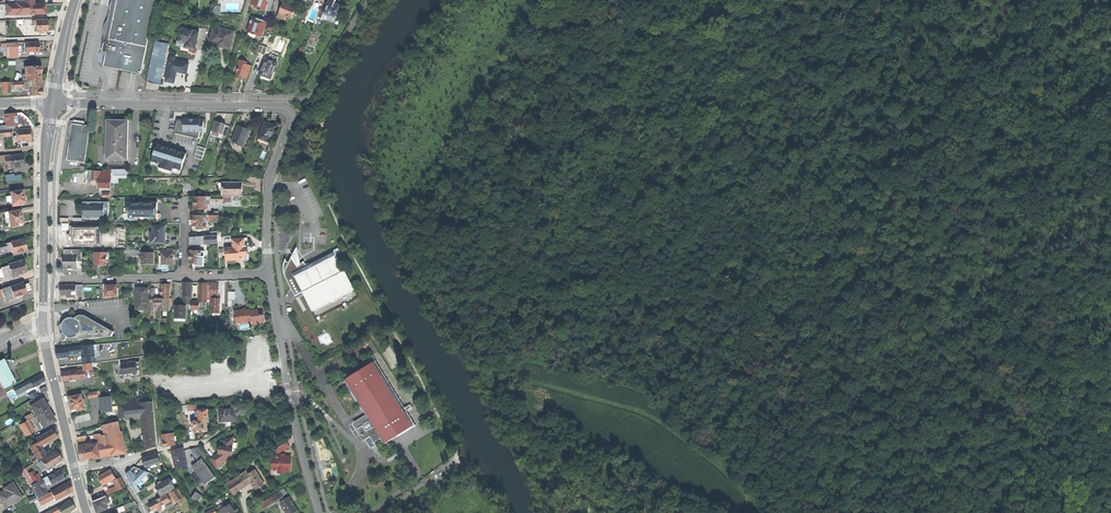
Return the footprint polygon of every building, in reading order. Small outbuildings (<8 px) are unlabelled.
[(16,15),(15,0),(6,0),(6,15),(16,15)] [(16,15),(45,14),(45,9),(45,5),(34,5),(34,0),(15,0),(16,15)] [(141,74),(156,0),(113,0),(107,29),(102,52),(106,53),(104,66),(141,74)] [(265,11),(267,4),(266,4),(267,2),(266,2),(266,0),(252,0),(251,5),(255,6),(262,8),(262,10),(265,11)] [(324,0),(317,16),(331,22),(333,17),(335,17),(339,6),(339,4),(334,2),(335,0),(330,0),(329,2),(324,0)] [(279,13),(285,16),(287,18),(289,19),(291,18),(292,18),(296,8),(283,3),(282,6),(279,13)] [(258,35),(262,37),(267,22),(260,20),(259,20),(258,20),(257,19),(252,17),(248,30),(258,34),(258,35)] [(47,20),(31,21),(31,25),(34,25),(35,32),(47,31),(47,27),(47,20)] [(188,49),(195,50),(199,31),(182,28),(179,41),(186,43),(185,48),(188,49)] [(217,43),(223,45),(223,47),(230,49),(234,32),(227,30),(226,33),(220,31),(214,29),(210,41),(217,43)] [(146,81),(160,83),(169,42),(155,39),(146,81)] [(7,58),(16,57),(16,43),(1,44),(1,47),(6,46),(7,58)] [(24,43),(24,53),(37,52),(37,47),(37,43),(24,43)] [(177,72),(187,74),(189,64),(175,61),(175,58),(174,57),(173,56),(171,57),(171,60),(170,60),(166,81),(170,82),(174,83),(177,72)] [(264,77),(271,79),(274,72),(273,71),(277,62),(266,58),(262,69),(261,69),(259,75),(264,77)] [(246,80),(251,66),(246,64),(247,62),(239,60),(237,66),(238,68),(240,72),(237,73),(236,78),(239,78),(241,79),(241,78),(246,80)] [(22,75),(23,81),(25,81),(40,81),(40,77),(40,74),(42,72),(42,68),(39,67),(34,67),(34,66),(29,66),(30,67),(24,67),(24,75),(22,75)] [(2,93),(10,93),(9,82),(1,82),(2,93)] [(40,82),(28,82),(29,96),(41,95),(40,88),(40,82)] [(16,130),(31,129),(29,124),(26,121),(21,117),(16,117),(16,115),(5,115),(6,127),(0,128),(0,131),(16,130)] [(106,159),(127,159),(128,119),(120,119),(106,119),(106,159)] [(198,139),(200,131),(203,131),(204,120),(192,119),(184,119),(184,121),(177,121),(174,133),(175,133),(198,139)] [(210,133),(218,136),(220,132),(222,133),(226,123),(220,121),(214,119),(210,133)] [(73,121),(70,120),(68,139),(70,139),(67,161),(86,163),(91,128),(86,123),(73,121)] [(259,137),(269,141),(276,125),(271,123),(266,122),(263,128),(262,128),(259,137)] [(244,126),(238,124),(234,133),(235,133),(232,142),(244,146),(250,129),(244,126)] [(25,144),(25,142),(30,141),(30,135),(29,129),(15,131),(16,138),(14,138),(14,141),(16,140),(16,143),(20,142),(20,144),(25,144)] [(172,171),(173,168),(181,170),(187,153),(178,150),(178,151),(176,151),(170,149),(171,148),(158,144),(156,150),(152,161),(160,164),(159,167),(160,167),(172,171)] [(205,149),(198,146),(194,158),(202,160),(205,149)] [(11,170),(19,169),(19,167),(23,166),(23,161),(22,156),(10,157),(10,164),(8,164),(8,167),(11,167),(11,170)] [(114,169),(114,171),(114,177),(118,177),(127,177),(128,169),(114,169)] [(114,185),(114,181),(118,181),(118,177),(114,177),(114,171),(87,170),(86,171),(72,171),(72,177),(72,181),(86,182),(86,179),(99,180),(99,185),(114,185)] [(15,182),(15,177),(8,178),(8,175),(0,176),(0,184),(15,182)] [(223,189),(223,196),(241,196),(241,185),(241,182),(219,182),(219,189),(223,189)] [(12,202),(12,207),(24,205),(23,203),(25,203),(25,202),(26,201),(26,198),(24,198),(24,195),(23,191),(10,193),(11,197),(8,198),(8,202),(12,202)] [(205,205),(205,197),(195,197),(195,204),(195,209),(205,209),(205,205)] [(83,212),(83,218),(100,218),(100,212),(99,212),(99,206),(100,206),(100,201),(83,201),(83,207),(84,207),(84,210),(84,212),(83,212)] [(127,203),(127,218),(158,218),(158,216),(158,202),(127,203)] [(20,225),(20,223),(23,223),(22,221),(23,221),(24,220),(24,219),(23,218),(22,217),(20,210),(4,214),(5,218),(8,218),(10,227),(20,225)] [(203,226),(203,224),(203,215),(192,215),(192,222),(192,226),(199,226),(203,226)] [(64,245),(77,245),(77,225),(64,225),(64,235),(64,245)] [(151,243),(165,243),(165,240),(165,226),(153,226),(153,232),(151,232),(151,243)] [(190,245),(218,243),(218,235),(211,235),(190,237),(190,245)] [(237,260),(239,257),(246,257),(245,251),(248,251),(248,244),(245,245),(244,239),(233,240),(234,248),(226,248),(227,250),(227,256),(227,260),(237,260)] [(7,248),(12,247),(14,254),(26,251),(25,245),(24,240),(0,245),(0,251),(8,249),(7,248)] [(304,262),(300,264),(296,258),(294,260),(291,258),(289,262),(285,270),(285,273),(286,277),(296,296),(297,295),(303,292),(304,294),(312,311),(354,289),(340,262),(344,260),(338,248),(318,259),(306,265),(304,262)] [(78,261),(81,261),(82,249),(64,249),(64,259),(63,268),(78,268),(78,261)] [(296,258),(300,264),(299,258),(297,249),(291,258),(294,260),(296,258)] [(173,259),(173,250),(162,251),(162,264),(173,264),(173,259)] [(201,257),(204,257),(204,251),(190,251),(190,254),(189,263),(195,263),(200,264),(201,257)] [(249,260),(248,251),(245,251),(246,257),(239,257),(237,260),(237,261),(249,260)] [(109,256),(109,253),(95,253),(95,265),(101,265),(107,265),(107,256),(109,256)] [(142,253),(142,255),(142,259),(142,264),(146,264),(153,264),(153,253),(142,253)] [(204,266),(204,257),(201,257),(200,264),(195,263),(195,266),(204,266)] [(21,276),(21,274),(26,272),(24,266),(23,260),(8,265),(9,266),(1,268),(1,269),(4,279),(12,277),(12,278),(21,276)] [(184,282),(183,304),(191,304),(192,282),(187,282),(184,282)] [(3,294),(5,301),(16,297),(16,299),(22,297),(22,295),(26,294),(25,291),(31,289),(30,286),(29,284),(24,286),(23,283),(0,290),(0,295),(3,294)] [(200,283),(199,302),(200,302),(206,302),(207,283),(201,283),(200,283)] [(210,298),(212,298),(218,298),(219,283),(216,283),(208,283),(208,288),(210,288),(210,298)] [(161,293),(161,298),(170,299),(170,289),(170,285),(170,284),(165,284),(161,284),(161,291),(161,293)] [(76,297),(76,285),(60,285),(60,291),(60,295),(67,295),(68,297),(76,297)] [(114,286),(106,286),(106,290),(106,296),(117,296),(117,292),(119,292),(119,287),(117,287),(117,286),(114,286)] [(141,288),(137,288),(137,311),(147,311),(148,288),(141,288)] [(159,301),(155,301),(155,303),(155,307),(159,307),(159,308),(164,308),(165,308),(165,311),(170,311),(170,305),(170,299),(161,298),(159,298),(159,301)] [(219,298),(218,298),(212,298),(211,313),(212,313),(212,317),(218,317),(218,315),(220,315),(220,301),(219,301),(219,298)] [(186,306),(175,305),(175,321),(186,321),(186,306)] [(248,322),(248,321),(247,311),(246,310),(244,310),(235,312),(235,313),(236,318),(237,322),(241,323),(248,322)] [(251,311),(252,320),(253,324),(264,322),(265,322),(264,315),(259,316),(258,310),(251,311)] [(63,341),(112,336),(114,332),(112,331),(98,322),(87,316),(84,316),(82,315),(81,315),(79,316),(77,316),(76,317),(74,319),(73,319),(71,319),(70,319),(68,319),(66,321),(64,323),(63,325),(63,327),(63,328),(63,330),(64,331),(62,334),(63,341)] [(217,325),(209,325),(210,334),(225,334),(225,323),(217,323),(217,325)] [(82,346),(69,347),(70,356),(70,357),(81,356),(83,365),(93,363),(96,363),(94,345),(82,346)] [(70,356),(69,347),(56,348),(57,354),(58,358),(70,356)] [(14,381),(8,370),(12,368),(11,366),(9,363),(11,361),(10,359),(4,362),(3,360),(4,360),(3,359),(0,361),(0,398),(6,395),(3,388),(15,382),(14,381)] [(130,376),(141,375),(139,361),(122,363),(123,374),(130,373),(130,374),(130,376)] [(78,370),(79,379),(86,378),(86,371),(84,371),(83,369),(78,370)] [(64,381),(79,379),(78,370),(61,372),(63,379),(64,381)] [(29,381),(32,386),(33,387),(45,380),(43,377),(41,374),(29,381)] [(16,395),(32,386),(29,381),(13,389),(16,395)] [(28,396),(30,400),(34,398),(38,396),(35,391),(28,396)] [(79,411),(85,409),(84,405),(85,405),(84,399),(83,400),(82,394),(70,397),(72,405),(73,410),(78,408),(79,411)] [(111,396),(99,398),(100,403),(101,403),(102,407),(102,413),(112,412),(111,396)] [(28,402),(30,406),(37,402),(34,398),(30,400),(28,402)] [(147,447),(157,446),(155,434),(156,434),(153,401),(142,402),(141,399),(125,400),(125,404),(119,405),(120,418),(125,418),(142,416),(144,416),(146,434),(143,434),(144,441),(146,440),(146,443),(147,447)] [(37,402),(30,406),(43,427),(54,421),(52,417),(44,403),(42,400),(37,402)] [(178,429),(185,427),(181,412),(180,406),(175,407),(175,415),(177,414),(179,423),(176,424),(178,429)] [(225,421),(238,420),(238,408),(220,409),(221,421),(225,421)] [(207,419),(209,419),(208,409),(196,410),(197,420),(196,420),(195,420),(195,421),(192,421),(193,428),(196,428),(196,432),(202,431),(208,431),(207,419)] [(26,420),(27,421),(35,417),(32,413),(24,417),(26,420)] [(33,432),(27,421),(26,420),(19,424),(25,436),(33,432)] [(100,457),(126,452),(122,431),(121,431),(119,421),(103,425),(105,435),(102,435),(101,433),(94,435),(96,444),(92,445),(91,443),(88,444),(87,439),(78,440),(81,451),(82,457),(86,460),(100,457)] [(52,429),(35,438),(36,440),(29,444),(38,460),(45,455),(39,445),(43,443),(44,444),(56,436),(55,434),(52,429)] [(176,444),(174,433),(163,434),(164,446),(171,445),(176,444)] [(224,440),(223,446),(232,448),(234,437),(224,440)] [(273,446),(278,453),(289,447),(285,439),(273,446)] [(233,448),(232,448),(223,446),(220,446),(219,453),(217,454),(209,460),(216,469),(225,463),(223,461),(231,455),(232,455),(233,448)] [(183,447),(173,450),(177,470),(187,467),(185,456),(183,447)] [(202,459),(204,462),(208,459),(199,447),(190,449),(198,461),(202,459)] [(56,450),(41,459),(46,468),(61,460),(59,456),(56,450)] [(157,463),(161,461),(158,453),(148,456),(143,458),(146,466),(152,464),(153,466),(157,465),(157,463)] [(285,472),(285,470),(290,470),(290,457),(285,457),(281,457),(274,456),(274,470),(279,470),(279,472),(285,472)] [(216,477),(204,462),(202,459),(198,461),(196,463),(193,466),(206,485),(216,477)] [(134,467),(126,475),(134,488),(149,473),(140,469),(134,467)] [(31,485),(40,481),(36,474),(35,475),(33,471),(28,474),(25,468),(23,470),(31,485)] [(103,485),(116,477),(111,469),(99,476),(101,480),(103,485)] [(256,488),(264,483),(256,469),(249,473),(248,471),(245,471),(240,475),(233,480),(235,482),(229,486),(228,486),(234,495),(238,492),(237,490),(243,486),(251,481),(256,488)] [(47,477),(49,482),(51,485),(63,478),(62,475),(59,470),(47,477)] [(114,480),(117,486),(119,490),(126,486),(121,477),(114,480)] [(159,490),(162,496),(176,488),(170,478),(156,486),(159,490)] [(45,484),(43,479),(40,481),(31,485),(36,495),(38,498),(46,493),(43,487),(46,485),(45,484)] [(51,492),(54,498),(55,500),(59,498),(62,496),(72,491),(71,487),(70,482),(51,492)] [(5,508),(21,498),(12,483),(3,488),(4,490),(0,492),(0,500),(5,508)] [(117,486),(107,490),(109,494),(119,490),(117,486)] [(176,502),(184,497),(178,488),(170,493),(176,502)] [(262,504),(265,508),(275,502),(276,503),(280,500),(279,499),(287,493),(284,488),(272,497),(262,504)] [(198,502),(203,496),(196,491),(192,497),(198,502)] [(54,498),(51,492),(38,499),(37,499),(40,505),(54,498)] [(171,501),(167,494),(154,501),(149,503),(151,507),(152,510),(171,501)] [(38,499),(38,498),(36,495),(27,499),(29,503),(37,499),(38,499)] [(98,512),(109,508),(104,497),(93,501),(96,508),(98,512)] [(281,502),(287,512),(294,512),(298,511),(289,497),(281,502)] [(57,508),(59,512),(66,512),(69,511),(74,509),(72,506),(70,501),(57,508)] [(124,505),(126,510),(137,505),(135,501),(124,505)] [(233,509),(232,507),(230,504),(224,508),(221,510),(223,512),(236,512),(233,509)]
